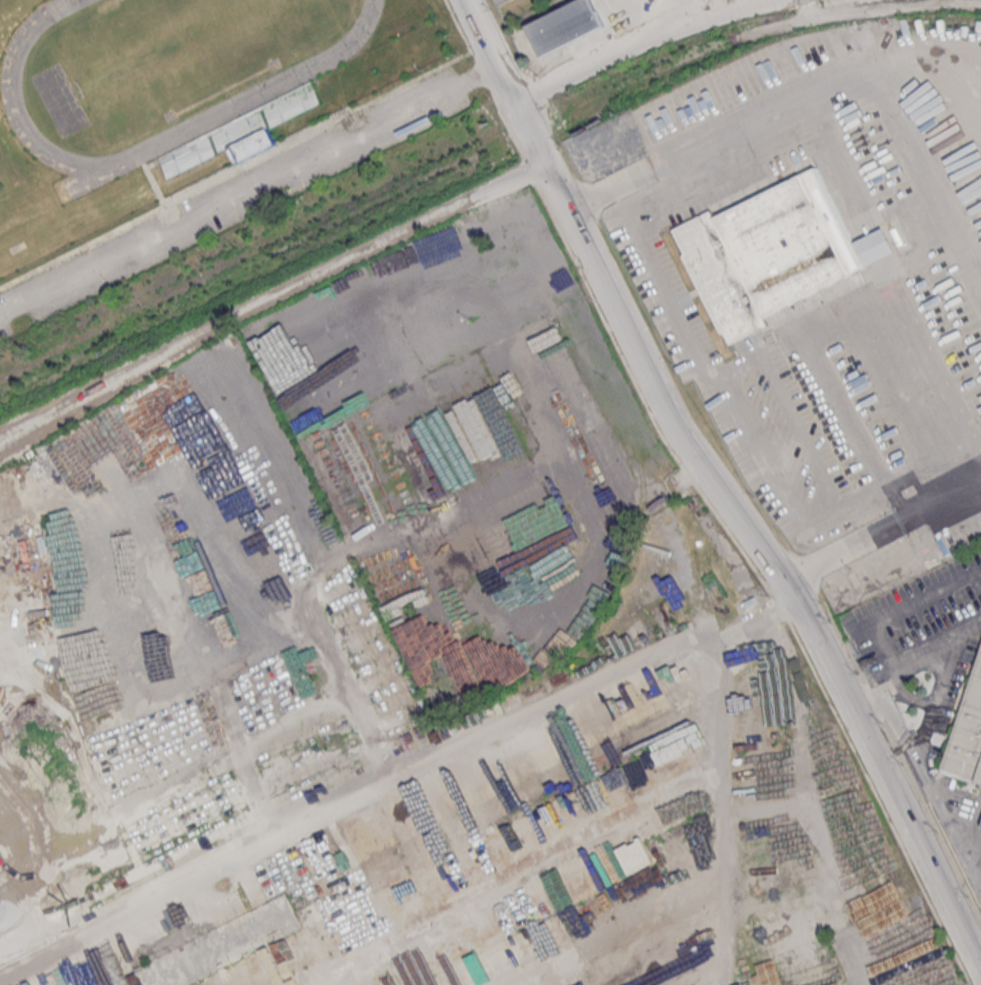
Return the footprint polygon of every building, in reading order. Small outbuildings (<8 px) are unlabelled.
[(283,120),(322,104),(313,82),(274,98),(283,120)] [(158,155),(167,178),(219,156),(217,152),(231,146),(238,162),(279,145),(270,124),(239,137),(233,123),(158,155)] [(725,344),(898,259),(886,234),(853,250),(815,173),(674,242),(725,344)] [(934,776),(980,792),(980,641),(934,776)]
